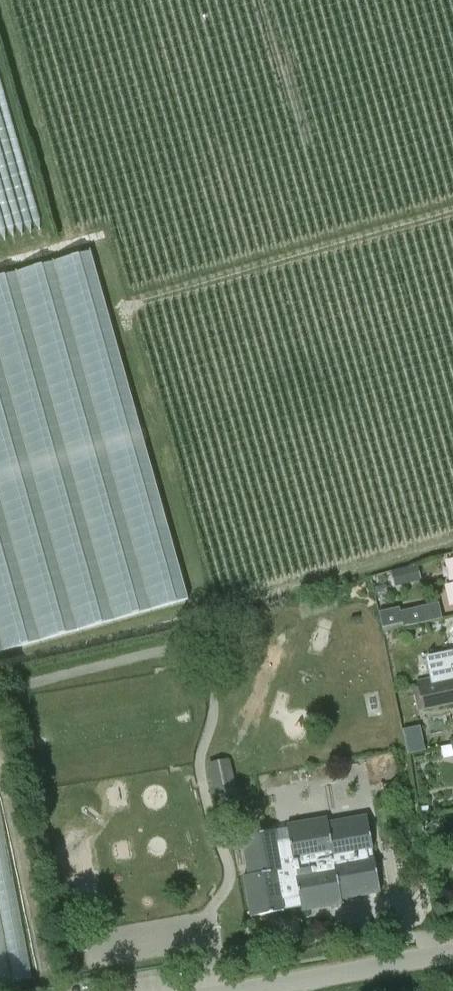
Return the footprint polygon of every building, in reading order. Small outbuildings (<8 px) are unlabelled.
[(395,587),(419,578),(414,563),(389,571),(395,587)] [(397,627),(403,626),(404,627),(443,618),(439,602),(407,609),(401,610),(399,606),(379,612),(383,630),(397,627)] [(430,677),(431,684),(452,679),(452,651),(426,656),(430,677)] [(417,680),(423,711),(452,705),(452,679),(431,684),(430,677),(417,680)] [(401,727),(405,753),(424,750),(420,724),(401,727)] [(202,762),(211,806),(238,800),(228,756),(202,762)] [(284,908),(301,905),(302,911),(342,903),(341,899),(379,892),(373,858),(371,849),(372,848),(366,814),(288,828),(290,838),(276,841),(274,830),(241,836),(248,874),(243,875),(250,916),(284,910),(284,908)] [(106,904),(101,867),(89,868),(88,859),(65,862),(72,909),(106,904)]
